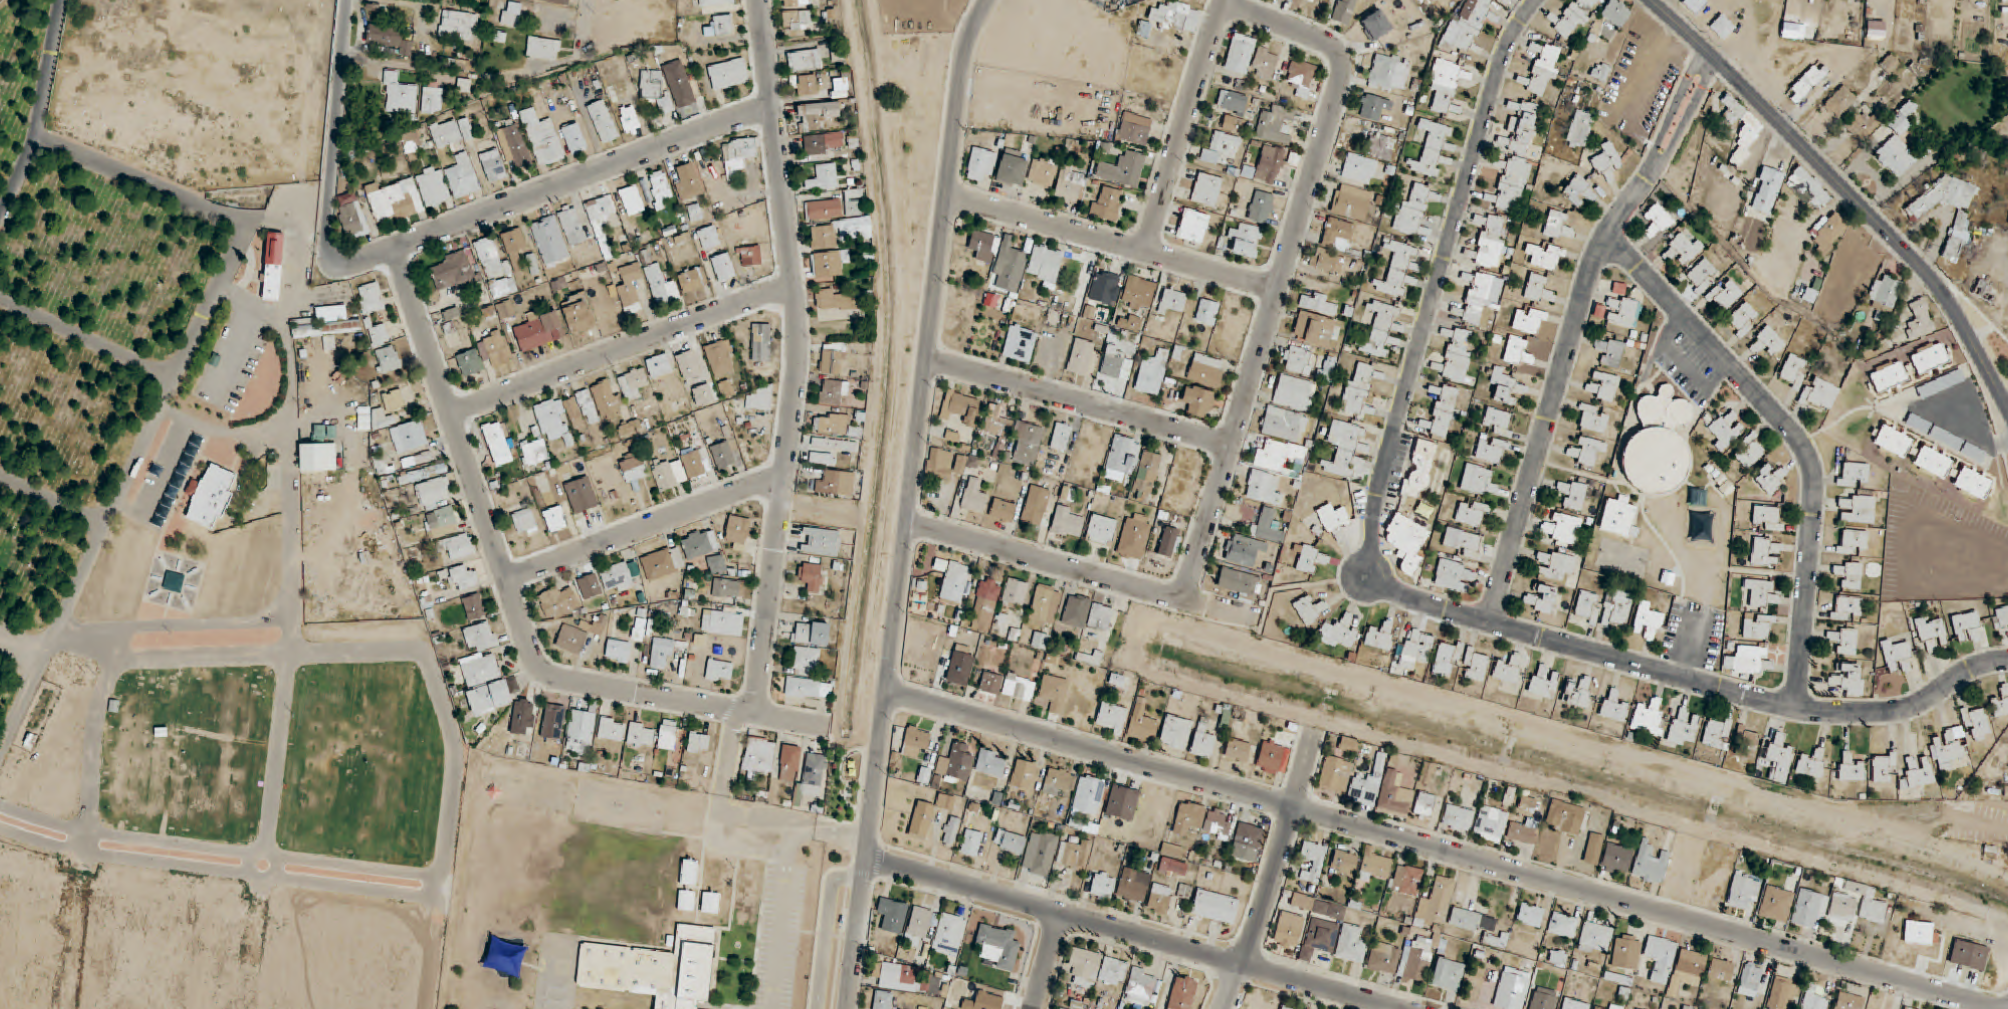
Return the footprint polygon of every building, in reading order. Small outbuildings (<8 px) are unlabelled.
[(1337,1),(1330,19),(1348,25),(1358,0),(1335,0),(1337,1)] [(1450,52),(1453,45),(1470,52),(1486,13),(1491,0),(1463,0),(1442,49),(1450,52)] [(1569,42),(1601,2),(1599,0),(1575,0),(1552,28),(1569,42)] [(1633,11),(1616,0),(1610,0),(1601,15),(1622,28),(1633,11)] [(1682,3),(1696,17),(1709,3),(1706,0),(1684,0),(1682,3)] [(1202,8),(1169,1),(1167,8),(1152,5),(1148,23),(1196,33),(1202,8)] [(502,25),(518,27),(521,5),(505,3),(502,25)] [(439,37),(475,42),(478,14),(443,9),(439,37)] [(1392,30),(1380,9),(1359,22),(1371,42),(1392,30)] [(812,31),(812,12),(782,12),(782,31),(812,31)] [(734,33),(731,14),(712,17),(715,36),(734,33)] [(1709,27),(1723,40),(1736,27),(1723,14),(1709,27)] [(1885,21),(1868,21),(1867,40),(1884,40),(1885,21)] [(404,25),(369,23),(368,45),(400,47),(400,56),(413,56),(414,40),(403,40),(404,25)] [(1224,69),(1247,76),(1257,39),(1234,33),(1224,69)] [(561,40),(529,37),(527,57),(559,59),(561,40)] [(1546,97),(1555,70),(1553,69),(1560,49),(1542,43),(1526,90),(1546,97)] [(1281,55),(1261,46),(1249,72),(1270,81),(1281,55)] [(788,53),(790,72),(822,68),(820,49),(788,53)] [(1392,93),(1394,84),(1405,87),(1412,60),(1376,52),(1367,87),(1392,93)] [(1889,75),(1901,63),(1891,53),(1879,65),(1889,75)] [(480,63),(441,55),(439,66),(477,74),(480,63)] [(750,82),(744,58),(708,66),(714,91),(750,82)] [(1294,83),(1290,93),(1306,99),(1319,68),(1294,58),(1285,79),(1294,83)] [(1462,65),(1436,58),(1429,86),(1438,88),(1432,111),(1450,115),(1462,65)] [(663,65),(677,109),(696,103),(682,60),(663,65)] [(1591,76),(1604,82),(1611,68),(1598,61),(1591,76)] [(1830,72),(1819,61),(1786,94),(1797,105),(1830,72)] [(417,83),(398,83),(398,70),(385,70),(385,112),(417,112),(417,83)] [(641,70),(642,101),(660,101),(660,112),(672,112),(672,93),(662,94),(661,70),(641,70)] [(818,94),(817,74),(793,76),(795,96),(818,94)] [(442,82),(423,82),(423,113),(442,113),(442,82)] [(1858,99),(1844,84),(1824,104),(1838,118),(1858,99)] [(1243,95),(1222,90),(1218,106),(1239,111),(1243,95)] [(1377,122),(1381,110),(1390,113),(1393,102),(1365,92),(1357,115),(1377,122)] [(1763,126),(1730,93),(1721,101),(1727,108),(1723,117),(1731,125),(1739,118),(1747,126),(1729,160),(1739,170),(1743,165),(1763,126)] [(587,107),(604,145),(621,137),(604,99),(587,107)] [(1895,134),(1874,155),(1898,179),(1918,158),(1898,137),(1910,125),(1905,120),(1918,106),(1910,99),(1885,124),(1895,134)] [(801,132),(831,129),(830,119),(840,118),(839,102),(798,105),(801,132)] [(1539,109),(1520,103),(1516,118),(1512,117),(1508,132),(1513,133),(1510,143),(1504,141),(1501,149),(1526,156),(1539,109)] [(619,109),(626,135),(642,131),(634,104),(619,109)] [(1306,112),(1274,104),(1271,114),(1262,111),(1255,138),(1287,145),(1292,123),(1302,125),(1306,112)] [(566,159),(553,118),(541,122),(536,106),(521,111),(539,168),(566,159)] [(1584,150),(1596,114),(1578,108),(1565,144),(1584,150)] [(1844,125),(1862,143),(1879,126),(1862,108),(1844,125)] [(1115,142),(1146,149),(1153,118),(1122,111),(1115,142)] [(1241,134),(1245,120),(1226,115),(1222,128),(1241,134)] [(439,151),(475,136),(467,117),(456,122),(455,117),(429,127),(439,151)] [(1439,177),(1450,126),(1420,120),(1418,128),(1427,130),(1420,162),(1408,160),(1406,170),(1439,177)] [(589,149),(578,122),(561,128),(572,156),(589,149)] [(506,164),(515,162),(517,170),(532,166),(521,124),(497,130),(506,164)] [(411,162),(427,155),(415,130),(400,137),(411,162)] [(1242,138),(1212,130),(1204,162),(1221,166),(1226,146),(1238,149),(1242,138)] [(1397,139),(1373,132),(1366,154),(1391,161),(1397,139)] [(726,174),(745,171),(744,159),(761,157),(758,137),(722,142),(726,174)] [(1253,178),(1278,186),(1288,151),(1264,144),(1253,178)] [(989,183),(996,153),(973,147),(966,178),(989,183)] [(509,176),(497,148),(479,155),(491,184),(509,176)] [(1138,189),(1147,155),(1124,149),(1119,166),(1099,161),(1095,178),(1138,189)] [(1029,158),(1005,150),(996,180),(1020,188),(1029,158)] [(451,157),(455,167),(445,170),(455,199),(475,192),(473,184),(478,182),(468,152),(451,157)] [(1371,185),(1377,160),(1348,152),(1342,178),(1371,185)] [(1050,190),(1059,164),(1036,155),(1027,181),(1050,190)] [(1532,162),(1506,155),(1492,207),(1517,214),(1532,162)] [(807,192),(839,187),(836,163),(814,166),(816,178),(805,180),(807,192)] [(703,194),(692,164),(680,168),(684,178),(674,181),(682,202),(703,194)] [(1833,197),(1801,165),(1785,182),(1817,213),(1833,197)] [(416,173),(427,208),(447,202),(436,166),(416,173)] [(1772,215),(1784,173),(1763,166),(1751,209),(1772,215)] [(1085,168),(1058,168),(1058,201),(1085,201),(1085,168)] [(658,211),(667,208),(664,199),(673,196),(664,170),(646,176),(658,211)] [(1215,209),(1224,179),(1199,171),(1190,201),(1215,209)] [(1577,207),(1584,198),(1590,203),(1600,192),(1577,174),(1561,194),(1577,207)] [(1979,187),(1948,175),(1904,209),(1915,222),(1940,202),(1956,208),(1959,213),(1941,257),(1956,263),(1959,260),(1973,227),(1966,218),(1979,187)] [(425,212),(414,179),(380,189),(378,183),(365,187),(375,219),(395,213),(397,220),(425,212)] [(1373,192),(1338,183),(1331,213),(1366,222),(1373,192)] [(1410,203),(1401,201),(1393,229),(1418,236),(1432,188),(1415,183),(1410,203)] [(629,216),(646,209),(636,185),(619,191),(629,216)] [(1126,192),(1098,186),(1092,217),(1120,223),(1126,192)] [(1247,219),(1267,226),(1276,196),(1256,190),(1247,219)] [(349,241),(370,234),(356,191),(335,198),(349,241)] [(842,218),(842,200),(806,201),(807,219),(842,218)] [(1674,221),(1657,203),(1643,216),(1651,225),(1644,232),(1653,240),(1674,221)] [(703,219),(699,204),(688,207),(692,222),(703,219)] [(569,247),(587,241),(576,205),(558,210),(569,247)] [(1211,215),(1185,208),(1176,238),(1202,246),(1211,215)] [(1567,224),(1569,214),(1550,210),(1544,235),(1572,242),(1575,226),(1567,224)] [(1850,225),(1833,211),(1808,242),(1825,255),(1850,225)] [(1472,264),(1495,270),(1507,219),(1485,214),(1472,264)] [(545,269),(571,261),(557,215),(531,223),(545,269)] [(1319,247),(1314,268),(1341,275),(1346,254),(1348,255),(1356,224),(1328,217),(1321,247),(1319,247)] [(812,250),(838,247),(835,224),(810,227),(812,250)] [(1264,229),(1241,224),(1240,231),(1230,229),(1227,241),(1237,243),(1234,254),(1257,260),(1264,229)] [(704,251),(722,244),(714,225),(697,231),(704,251)] [(518,251),(528,248),(520,228),(501,235),(515,272),(524,269),(518,251)] [(1704,247),(1685,228),(1663,251),(1682,269),(1704,247)] [(1859,267),(1853,265),(1865,236),(1850,230),(1829,280),(1838,284),(1835,290),(1847,295),(1859,267)] [(994,263),(994,232),(971,232),(971,249),(977,249),(977,263),(994,263)] [(263,300),(280,302),(283,255),(294,256),(295,235),(268,233),(263,300)] [(1015,236),(1004,233),(993,278),(998,280),(996,289),(1018,294),(1029,251),(1012,247),(1015,236)] [(488,281),(512,272),(508,260),(502,262),(493,236),(474,243),(488,281)] [(1416,247),(1386,239),(1383,249),(1394,252),(1386,282),(1374,279),(1371,290),(1402,297),(1406,284),(1415,286),(1417,277),(1418,278),(1421,266),(1412,264),(1416,247)] [(1558,272),(1564,252),(1532,241),(1526,262),(1558,272)] [(1055,284),(1065,252),(1036,243),(1026,275),(1055,284)] [(743,267),(763,265),(761,246),(741,247),(743,267)] [(428,264),(439,292),(476,277),(466,250),(428,264)] [(738,276),(728,252),(711,258),(720,283),(738,276)] [(814,253),(814,277),(842,276),(841,261),(849,261),(848,252),(814,253)] [(1684,277),(1700,294),(1721,274),(1706,257),(1684,277)] [(617,286),(624,308),(641,302),(634,282),(644,279),(639,262),(620,269),(625,284),(617,286)] [(675,279),(665,282),(659,263),(645,267),(656,306),(681,298),(675,279)] [(684,294),(709,286),(703,266),(678,274),(684,294)] [(1088,298),(1111,306),(1121,276),(1098,268),(1088,298)] [(1503,279),(1473,272),(1461,322),(1479,326),(1484,307),(1496,310),(1503,279)] [(1904,285),(1882,272),(1867,298),(1889,311),(1904,285)] [(1549,278),(1531,273),(1524,296),(1552,305),(1556,292),(1546,288),(1549,278)] [(1120,305),(1149,313),(1158,283),(1129,275),(1120,305)] [(1743,294),(1728,277),(1705,298),(1714,307),(1719,302),(1726,309),(1743,294)] [(355,289),(365,316),(386,308),(377,282),(355,289)] [(1156,320),(1165,323),(1167,311),(1183,315),(1188,294),(1164,288),(1156,320)] [(857,289),(816,291),(817,311),(858,309),(857,289)] [(1335,317),(1338,308),(1327,305),(1330,297),(1313,291),(1310,300),(1302,297),(1299,306),(1335,317)] [(561,301),(572,334),(596,326),(585,293),(561,301)] [(1609,311),(1606,321),(1634,329),(1643,302),(1621,296),(1615,313),(1609,311)] [(1194,320),(1212,327),(1221,305),(1203,298),(1194,320)] [(1937,330),(1924,298),(1906,305),(1913,320),(1903,324),(1910,341),(1937,330)] [(1400,308),(1369,299),(1367,308),(1377,311),(1367,343),(1359,341),(1357,350),(1386,359),(1400,308)] [(516,313),(510,300),(496,306),(502,319),(516,313)] [(1760,315),(1743,302),(1726,324),(1742,337),(1760,315)] [(292,321),(293,338),(360,333),(359,319),(348,320),(347,306),(316,308),(316,320),(292,321)] [(1512,327),(1539,336),(1546,315),(1519,306),(1512,327)] [(522,353),(566,337),(557,310),(539,316),(537,311),(527,315),(530,322),(514,328),(522,353)] [(1292,340),(1329,349),(1336,320),(1299,311),(1292,340)] [(1848,319),(1838,311),(1833,316),(1843,325),(1848,319)] [(1122,315),(1118,327),(1140,334),(1144,322),(1122,315)] [(373,347),(391,342),(385,324),(368,329),(373,347)] [(771,324),(752,324),(752,362),(771,362),(771,324)] [(1037,332),(1010,325),(1002,356),(1029,363),(1037,332)] [(1786,344),(1768,325),(1748,344),(1759,355),(1765,349),(1772,357),(1786,344)] [(1464,383),(1475,333),(1452,328),(1443,367),(1438,366),(1436,377),(1464,383)] [(488,369),(511,362),(500,331),(477,339),(488,369)] [(1535,355),(1525,350),(1528,342),(1512,335),(1502,359),(1529,370),(1535,355)] [(1595,350),(1603,352),(1601,365),(1619,368),(1625,343),(1597,337),(1595,350)] [(1066,371),(1085,377),(1095,343),(1076,338),(1066,371)] [(738,371),(728,339),(705,346),(715,378),(738,371)] [(1949,360),(1940,342),(1910,357),(1919,374),(1949,360)] [(1134,361),(1122,358),(1125,349),(1108,345),(1100,373),(1128,381),(1134,361)] [(1307,375),(1312,350),(1287,346),(1282,370),(1307,375)] [(378,373),(400,371),(398,347),(376,349),(378,373)] [(456,356),(464,377),(484,370),(476,348),(456,356)] [(1159,396),(1170,351),(1158,348),(1155,358),(1144,355),(1135,390),(1159,396)] [(845,350),(822,350),(821,374),(844,375),(845,350)] [(1227,363),(1196,352),(1187,380),(1218,390),(1227,363)] [(673,371),(667,353),(646,360),(652,378),(673,371)] [(1802,387),(1808,360),(1787,355),(1781,382),(1802,387)] [(1330,382),(1337,360),(1326,356),(1319,379),(1330,382)] [(1376,367),(1357,361),(1342,410),(1361,416),(1376,367)] [(1907,378),(1899,361),(1870,376),(1878,393),(1907,378)] [(643,396),(640,387),(650,384),(643,366),(617,376),(627,402),(643,396)] [(1517,395),(1524,397),(1527,384),(1506,379),(1509,370),(1494,367),(1490,385),(1497,387),(1493,400),(1514,405),(1517,395)] [(1922,400),(1965,380),(1959,369),(1916,389),(1922,400)] [(1620,379),(1594,370),(1585,394),(1612,403),(1620,379)] [(1310,412),(1317,383),(1281,374),(1273,403),(1310,412)] [(1827,413),(1840,391),(1814,375),(1801,398),(1827,413)] [(623,416),(615,379),(593,384),(600,421),(623,416)] [(724,399),(737,394),(732,379),(718,384),(724,399)] [(819,403),(845,406),(848,382),(822,379),(819,403)] [(1208,420),(1217,394),(1188,384),(1181,402),(1191,405),(1188,413),(1208,420)] [(1460,389),(1430,384),(1429,393),(1436,394),(1429,435),(1451,439),(1460,389)] [(1674,424),(1688,427),(1693,404),(1671,400),(1674,387),(1661,385),(1658,399),(1644,396),(1637,431),(1631,430),(1620,485),(1678,496),(1689,438),(1672,435),(1674,424)] [(388,412),(406,406),(401,389),(382,395),(388,412)] [(534,405),(542,434),(563,428),(560,417),(569,415),(573,428),(589,424),(599,421),(590,389),(574,394),(574,396),(562,399),(562,397),(534,405)] [(747,410),(772,410),(772,389),(747,389),(747,410)] [(949,419),(951,412),(965,415),(962,424),(973,427),(981,398),(947,390),(940,417),(949,419)] [(396,424),(393,414),(385,416),(381,403),(370,406),(377,430),(396,424)] [(1008,440),(1011,419),(1001,417),(1003,405),(988,403),(984,432),(993,433),(993,437),(1008,440)] [(1576,426),(1604,434),(1610,412),(1582,404),(1576,426)] [(1309,415),(1268,405),(1260,433),(1301,444),(1309,415)] [(1482,430),(1509,438),(1515,415),(1488,407),(1482,430)] [(1714,444),(1722,453),(1748,427),(1729,408),(1709,428),(1719,439),(1714,444)] [(814,433),(861,438),(862,428),(848,426),(849,416),(816,412),(814,433)] [(1910,414),(1905,426),(1981,463),(1987,451),(1910,414)] [(390,428),(398,453),(429,444),(422,419),(390,428)] [(621,438),(644,431),(640,419),(617,426),(621,438)] [(1334,463),(1323,460),(1320,471),(1350,479),(1363,427),(1333,419),(1327,443),(1338,446),(1334,463)] [(510,439),(506,440),(499,420),(482,426),(496,467),(518,460),(510,439)] [(1012,440),(1019,442),(1014,462),(1034,468),(1045,427),(1017,420),(1012,440)] [(1051,446),(1068,449),(1073,426),(1056,423),(1051,446)] [(1912,438),(1882,426),(1874,444),(1903,457),(1912,438)] [(1767,450),(1753,434),(1732,453),(1747,469),(1767,450)] [(1134,476),(1141,441),(1114,435),(1105,478),(1122,482),(1124,474),(1134,476)] [(1507,441),(1479,437),(1476,460),(1504,464),(1507,441)] [(1579,446),(1569,444),(1566,461),(1593,467),(1596,453),(1605,454),(1607,442),(1580,437),(1579,446)] [(526,467),(551,460),(544,438),(519,445),(526,467)] [(812,449),(857,451),(857,441),(813,439),(812,449)] [(1258,447),(1254,466),(1296,476),(1298,465),(1293,464),(1295,455),(1303,457),(1306,449),(1269,440),(1266,449),(1258,447)] [(712,445),(717,470),(736,466),(731,441),(712,445)] [(337,444),(300,444),(300,470),(337,470),(337,444)] [(1914,463),(1942,479),(1952,461),(1924,446),(1914,463)] [(950,479),(954,451),(929,448),(926,475),(950,479)] [(689,480),(707,474),(699,450),(681,455),(689,480)] [(1132,498),(1150,503),(1162,455),(1144,450),(1132,498)] [(402,460),(404,468),(433,460),(430,452),(402,460)] [(810,463),(835,465),(835,455),(811,453),(810,463)] [(628,485),(649,476),(640,454),(619,463),(628,485)] [(978,458),(957,455),(955,473),(965,474),(966,464),(977,465),(978,458)] [(1404,494),(1423,499),(1433,461),(1415,456),(1404,494)] [(651,467),(661,492),(679,485),(668,460),(651,467)] [(240,476),(211,463),(202,484),(193,480),(187,493),(195,497),(186,518),(216,531),(240,476)] [(400,485),(447,474),(445,463),(397,474),(400,485)] [(1499,485),(1490,482),(1493,471),(1467,463),(1460,489),(1495,499),(1499,485)] [(1868,486),(1868,463),(1840,463),(1840,486),(1868,486)] [(1753,478),(1770,495),(1790,475),(1780,465),(1773,472),(1766,465),(1753,478)] [(1991,483),(1963,467),(1953,485),(1981,501),(1991,483)] [(1246,498),(1282,506),(1285,492),(1277,490),(1280,476),(1252,469),(1246,498)] [(817,478),(815,494),(852,497),(854,472),(827,470),(826,479),(817,478)] [(1565,499),(1564,501),(1574,511),(1593,493),(1574,474),(1557,491),(1565,499)] [(423,508),(454,499),(447,476),(416,485),(423,508)] [(983,515),(989,493),(978,490),(980,480),(969,477),(961,508),(983,515)] [(1715,482),(1722,497),(1733,492),(1727,477),(1715,482)] [(1075,490),(1065,486),(1061,498),(1071,501),(1075,490)] [(1040,526),(1052,492),(1040,488),(1037,497),(1029,495),(1021,519),(1040,526)] [(1628,505),(1630,498),(1619,495),(1617,502),(1607,500),(1600,529),(1628,537),(1636,507),(1628,505)] [(1839,520),(1873,524),(1876,499),(1842,495),(1839,520)] [(1017,505),(995,498),(989,517),(1011,523),(1017,505)] [(1490,507),(1462,498),(1455,520),(1483,530),(1490,507)] [(1416,509),(1426,518),(1432,511),(1423,502),(1416,509)] [(1335,512),(1331,503),(1317,511),(1334,545),(1348,538),(1342,528),(1352,523),(1344,507),(1335,512)] [(422,516),(431,540),(460,530),(451,506),(422,516)] [(543,512),(550,533),(568,527),(562,506),(543,512)] [(1050,532),(1078,540),(1086,514),(1058,506),(1050,532)] [(1272,530),(1278,510),(1264,507),(1258,527),(1252,525),(1249,535),(1283,544),(1286,534),(1272,530)] [(1783,507),(1753,507),(1753,530),(1783,530),(1783,507)] [(511,514),(519,535),(538,529),(530,508),(511,514)] [(1430,531),(1398,513),(1381,543),(1405,557),(1398,569),(1412,577),(1423,558),(1417,554),(1430,531)] [(1582,519),(1556,513),(1553,523),(1545,521),(1541,537),(1576,545),(1582,519)] [(746,545),(751,519),(729,515),(725,541),(746,545)] [(1142,561),(1152,524),(1126,517),(1116,555),(1142,561)] [(689,561),(720,548),(711,526),(680,539),(689,561)] [(1171,559),(1180,530),(1166,526),(1157,554),(1171,559)] [(801,552),(838,557),(841,532),(804,527),(801,552)] [(1482,537),(1447,527),(1441,548),(1476,558),(1482,537)] [(1867,555),(1868,531),(1839,530),(1838,553),(1867,555)] [(436,541),(438,551),(449,549),(451,560),(475,555),(471,534),(436,541)] [(1224,561),(1253,567),(1257,550),(1266,552),(1268,543),(1230,534),(1224,561)] [(1752,565),(1779,566),(1780,540),(1753,539),(1752,565)] [(641,558),(649,581),(686,568),(678,545),(641,558)] [(1320,562),(1320,547),(1300,546),(1298,572),(1314,573),(1315,562),(1320,562)] [(412,563),(421,559),(416,548),(407,552),(412,563)] [(1577,558),(1540,548),(1537,562),(1538,563),(1535,574),(1562,581),(1564,573),(1573,575),(1577,558)] [(707,558),(712,575),(728,571),(723,554),(707,558)] [(1470,564),(1440,558),(1434,586),(1464,592),(1470,564)] [(444,577),(465,596),(480,579),(471,572),(458,561),(444,577)] [(938,600),(960,607),(972,568),(950,561),(938,600)] [(616,586),(618,592),(634,588),(627,563),(600,570),(606,589),(616,586)] [(799,582),(807,582),(807,593),(823,593),(823,564),(799,564),(799,582)] [(1834,577),(1842,577),(1842,589),(1861,589),(1861,564),(1834,564),(1834,577)] [(1254,596),(1259,577),(1222,567),(1217,587),(1254,596)] [(585,600),(603,593),(595,573),(577,580),(585,600)] [(712,595),(743,600),(745,582),(715,578),(712,595)] [(971,630),(990,633),(1000,581),(980,578),(971,630)] [(1022,607),(1029,584),(1009,578),(1002,601),(1022,607)] [(1752,590),(1751,607),(1768,608),(1768,603),(1779,603),(1780,592),(1771,592),(1772,581),(1745,580),(1745,589),(1752,590)] [(1028,623),(1053,629),(1062,590),(1037,584),(1028,623)] [(537,597),(551,622),(582,605),(572,588),(562,594),(557,585),(537,597)] [(1523,606),(1542,610),(1539,620),(1551,623),(1559,589),(1539,585),(1536,596),(1526,594),(1523,606)] [(1634,595),(1611,589),(1602,623),(1625,629),(1634,595)] [(1595,624),(1602,596),(1581,591),(1574,619),(1595,624)] [(487,616),(480,593),(461,599),(469,622),(487,616)] [(1084,629),(1091,599),(1069,593),(1062,624),(1084,629)] [(1323,600),(1314,605),(1308,595),(1293,605),(1306,625),(1330,611),(1323,600)] [(1832,620),(1861,620),(1861,597),(1832,597),(1832,620)] [(1657,640),(1663,614),(1649,611),(1650,603),(1640,601),(1632,634),(1657,640)] [(1087,626),(1106,632),(1114,608),(1095,602),(1087,626)] [(1991,611),(1996,628),(2007,625),(2007,606),(1991,611)] [(744,615),(704,610),(701,631),(742,637),(744,615)] [(1317,640),(1338,647),(1339,644),(1353,648),(1359,631),(1351,628),(1355,616),(1342,611),(1336,628),(1323,623),(1317,640)] [(581,655),(588,631),(603,635),(608,617),(599,614),(596,625),(582,621),(580,629),(563,624),(556,648),(581,655)] [(1955,640),(1981,640),(1981,614),(1955,614),(1955,640)] [(1744,639),(1772,639),(1772,616),(1744,615),(1744,639)] [(644,641),(646,618),(636,617),(634,640),(644,641)] [(1922,643),(1934,639),(1937,648),(1948,644),(1940,619),(1926,624),(1924,617),(1914,620),(1922,643)] [(1365,645),(1390,651),(1397,623),(1382,619),(1380,629),(1369,626),(1365,645)] [(463,630),(471,654),(499,645),(491,621),(463,630)] [(829,623),(795,623),(795,644),(829,644),(829,623)] [(1435,636),(1410,628),(1402,656),(1427,663),(1435,636)] [(1857,656),(1857,629),(1828,629),(1828,644),(1837,644),(1837,656),(1857,656)] [(1045,651),(1050,636),(1035,631),(1031,646),(1045,651)] [(650,667),(671,670),(675,641),(654,638),(650,667)] [(627,664),(631,643),(609,639),(605,660),(627,664)] [(1429,671),(1447,680),(1463,649),(1445,640),(1429,671)] [(1911,645),(1892,644),(1892,641),(1886,641),(1884,669),(1910,670),(1911,645)] [(966,687),(977,653),(955,646),(955,648),(950,646),(939,678),(966,687)] [(1735,672),(1772,674),(1773,660),(1765,660),(1766,647),(1737,646),(1735,672)] [(1491,654),(1469,647),(1460,676),(1482,683),(1491,654)] [(793,674),(819,674),(819,648),(793,648),(793,674)] [(502,676),(493,649),(459,661),(469,688),(502,676)] [(1508,662),(1497,660),(1492,678),(1517,684),(1523,656),(1510,653),(1508,662)] [(705,679),(730,684),(734,663),(709,659),(705,679)] [(1553,700),(1561,671),(1536,664),(1528,693),(1553,700)] [(1860,664),(1841,664),(1841,674),(1829,674),(1829,689),(1859,690),(1860,664)] [(999,695),(1003,676),(984,671),(980,691),(999,695)] [(1030,703),(1037,681),(1009,672),(1002,693),(1030,703)] [(1588,708),(1594,679),(1572,674),(1566,703),(1588,708)] [(1068,679),(1043,675),(1039,698),(1048,699),(1046,712),(1062,715),(1068,679)] [(786,697),(831,699),(832,680),(787,678),(786,697)] [(513,703),(505,679),(466,692),(474,716),(513,703)] [(1998,688),(2002,695),(1988,701),(1996,719),(2007,714),(2007,684),(1998,688)] [(1600,716),(1624,723),(1629,704),(1618,700),(1620,691),(1608,688),(1600,716)] [(1127,736),(1154,743),(1160,721),(1142,716),(1147,699),(1137,697),(1127,736)] [(1632,721),(1656,729),(1666,702),(1651,697),(1647,707),(1639,704),(1632,721)] [(539,713),(528,711),(529,701),(516,699),(512,727),(537,731),(539,713)] [(1106,726),(1105,731),(1121,735),(1129,709),(1103,702),(1096,723),(1106,726)] [(1990,737),(1985,706),(1963,710),(1969,741),(1990,737)] [(565,750),(589,754),(597,713),(573,709),(565,750)] [(1668,742),(1693,747),(1699,713),(1675,709),(1668,742)] [(1185,751),(1193,722),(1167,715),(1159,744),(1185,751)] [(1702,743),(1725,750),(1734,722),(1711,715),(1702,743)] [(623,742),(627,722),(602,717),(598,737),(623,742)] [(679,722),(661,720),(658,748),(676,750),(679,722)] [(652,750),(656,726),(631,722),(627,746),(652,750)] [(1210,759),(1216,737),(1205,734),(1207,725),(1199,723),(1190,754),(1210,759)] [(917,759),(920,749),(926,751),(932,732),(907,725),(899,754),(917,759)] [(1755,760),(1760,734),(1739,729),(1733,755),(1755,760)] [(1785,784),(1795,748),(1784,745),(1787,735),(1773,731),(1767,758),(1773,760),(1768,780),(1785,784)] [(710,734),(690,732),(688,753),(708,755),(710,734)] [(1955,768),(1952,760),(1964,756),(1959,739),(1942,744),(1940,736),(1928,740),(1938,773),(1955,768)] [(742,770),(771,776),(777,742),(748,737),(742,770)] [(1247,762),(1251,743),(1229,738),(1225,757),(1247,762)] [(1339,750),(1356,754),(1358,741),(1342,738),(1339,750)] [(1285,746),(1264,739),(1255,769),(1276,775),(1285,746)] [(974,757),(965,754),(967,745),(955,742),(951,758),(940,755),(936,775),(968,783),(974,757)] [(778,780),(796,784),(802,749),(785,745),(778,780)] [(1802,753),(1795,771),(1817,780),(1829,752),(1815,746),(1810,757),(1802,753)] [(1007,755),(981,748),(975,771),(1001,778),(1007,755)] [(1864,761),(1854,761),(1854,752),(1839,752),(1839,781),(1864,781),(1864,761)] [(800,794),(821,797),(827,756),(806,753),(800,794)] [(1348,799),(1374,806),(1387,755),(1379,753),(1372,782),(1353,777),(1348,799)] [(1873,783),(1895,783),(1895,754),(1873,754),(1873,783)] [(1344,794),(1353,763),(1327,755),(1318,787),(1344,794)] [(1917,757),(1904,760),(1911,788),(1934,782),(1928,757),(1918,760),(1917,757)] [(1037,765),(1019,759),(1010,784),(1027,791),(1037,765)] [(1429,785),(1437,767),(1427,762),(1418,780),(1429,785)] [(1065,787),(1072,790),(1078,776),(1052,765),(1042,790),(1060,798),(1065,787)] [(1397,771),(1387,769),(1377,810),(1407,817),(1413,790),(1394,786),(1397,771)] [(1072,809),(1095,816),(1106,782),(1082,774),(1072,809)] [(1503,805),(1512,807),(1516,788),(1507,787),(1503,805)] [(1436,796),(1420,791),(1412,816),(1429,821),(1436,796)] [(918,800),(908,837),(925,841),(935,806),(952,811),(956,798),(939,793),(936,805),(918,800)] [(1533,812),(1537,800),(1522,796),(1518,808),(1533,812)] [(1576,836),(1578,828),(1588,830),(1593,810),(1552,800),(1545,828),(1576,836)] [(1200,830),(1206,807),(1181,801),(1173,833),(1190,837),(1192,828),(1200,830)] [(1441,825),(1469,833),(1475,812),(1447,804),(1441,825)] [(1509,812),(1481,805),(1473,836),(1501,844),(1509,812)] [(1203,832),(1225,839),(1232,816),(1210,809),(1203,832)] [(942,843),(955,846),(960,819),(948,816),(942,843)] [(1509,822),(1509,842),(1537,842),(1537,822),(1509,822)] [(1257,862),(1264,829),(1239,824),(1231,856),(1257,862)] [(959,852),(977,858),(984,834),(967,829),(959,852)] [(1027,838),(999,829),(993,847),(1021,856),(1027,838)] [(1060,835),(1032,829),(1022,871),(1049,878),(1060,835)] [(1583,862),(1597,866),(1605,836),(1591,832),(1583,862)] [(1661,886),(1672,853),(1662,850),(1660,856),(1649,853),(1653,842),(1643,839),(1631,877),(1661,886)] [(1089,842),(1059,842),(1059,869),(1089,869),(1089,842)] [(1312,862),(1309,882),(1320,884),(1327,845),(1304,842),(1301,860),(1312,862)] [(1627,876),(1634,850),(1608,842),(1600,869),(1627,876)] [(1360,859),(1339,848),(1330,866),(1351,876),(1360,859)] [(1360,871),(1386,880),(1393,861),(1367,851),(1360,871)] [(1189,865),(1163,857),(1159,870),(1185,877),(1189,865)] [(680,884),(696,886),(699,861),(683,859),(680,884)] [(1424,871),(1398,863),(1390,890),(1416,897),(1424,871)] [(1144,905),(1152,874),(1124,867),(1116,898),(1144,905)] [(1117,876),(1096,870),(1089,896),(1110,902),(1117,876)] [(1727,906),(1746,910),(1748,900),(1757,902),(1763,877),(1734,872),(1727,906)] [(1421,897),(1415,920),(1444,928),(1456,880),(1437,875),(1431,899),(1421,897)] [(1165,915),(1174,890),(1155,883),(1146,909),(1165,915)] [(1794,892),(1766,886),(1759,917),(1788,923),(1794,892)] [(1191,915),(1235,925),(1240,899),(1197,889),(1191,915)] [(1791,923),(1812,928),(1814,918),(1825,920),(1830,896),(1799,889),(1791,923)] [(694,911),(695,891),(679,891),(678,911),(694,911)] [(702,913),(719,914),(720,893),(703,892),(702,913)] [(1828,917),(1852,923),(1858,898),(1835,892),(1828,917)] [(909,905),(881,898),(876,916),(885,919),(882,930),(901,935),(909,905)] [(1861,919),(1883,924),(1888,904),(1866,898),(1861,919)] [(1545,910),(1523,902),(1516,921),(1539,928),(1545,910)] [(939,920),(923,906),(903,928),(919,942),(939,920)] [(1482,929),(1493,932),(1496,919),(1454,907),(1448,924),(1481,934),(1482,929)] [(1305,918),(1281,911),(1272,944),(1296,950),(1305,918)] [(1573,940),(1580,920),(1554,911),(1548,931),(1573,940)] [(957,959),(968,920),(943,912),(931,951),(957,959)] [(1339,924),(1310,917),(1300,961),(1310,963),(1314,949),(1332,954),(1339,924)] [(1596,955),(1598,946),(1608,949),(1614,929),(1586,920),(1577,949),(1596,955)] [(1904,944),(1935,944),(1935,923),(1905,922),(1904,944)] [(1020,942),(1012,941),(1014,931),(980,923),(976,946),(983,947),(981,958),(994,960),(993,968),(1014,972),(1020,942)] [(1361,928),(1343,924),(1336,958),(1364,963),(1368,941),(1359,940),(1361,928)] [(698,1002),(709,1003),(716,928),(678,925),(675,953),(582,944),(578,987),(657,994),(655,1008),(698,1008),(698,1002)] [(1644,940),(1619,933),(1610,964),(1634,972),(1644,940)] [(1648,981),(1667,986),(1679,943),(1649,935),(1643,957),(1653,959),(1648,981)] [(1406,946),(1398,977),(1426,984),(1435,950),(1444,953),(1448,939),(1434,936),(1433,941),(1418,937),(1414,948),(1406,946)] [(1401,948),(1374,941),(1367,969),(1395,975),(1401,948)] [(1093,989),(1103,955),(1074,947),(1068,967),(1077,970),(1073,984),(1093,989)] [(1681,948),(1667,994),(1676,997),(1680,982),(1698,987),(1708,956),(1681,948)] [(1565,968),(1569,954),(1553,950),(1549,963),(1565,968)] [(1099,981),(1122,987),(1129,964),(1106,957),(1099,981)] [(1707,976),(1730,983),(1736,964),(1713,957),(1707,976)] [(1465,965),(1438,958),(1431,985),(1458,992),(1465,965)] [(919,969),(880,961),(875,985),(914,993),(919,969)] [(1764,967),(1746,962),(1739,986),(1757,991),(1764,967)] [(1504,966),(1493,1007),(1503,1008),(1523,1008),(1532,974),(1504,966)] [(1146,1007),(1157,975),(1134,967),(1123,1000),(1146,1007)] [(921,994),(941,995),(943,976),(922,975),(921,994)] [(1199,980),(1177,975),(1168,1008),(1192,1008),(1199,980)] [(1795,980),(1770,980),(1770,1008),(1795,1008),(1795,980)] [(1829,999),(1816,995),(1819,986),(1807,983),(1800,1008),(1826,1008),(1829,999)] [(1536,986),(1529,1008),(1555,1008),(1560,993),(1536,986)] [(893,993),(875,991),(874,1008),(892,1008),(893,993)] [(1839,991),(1835,1008),(1862,1008),(1865,998),(1839,991)]
